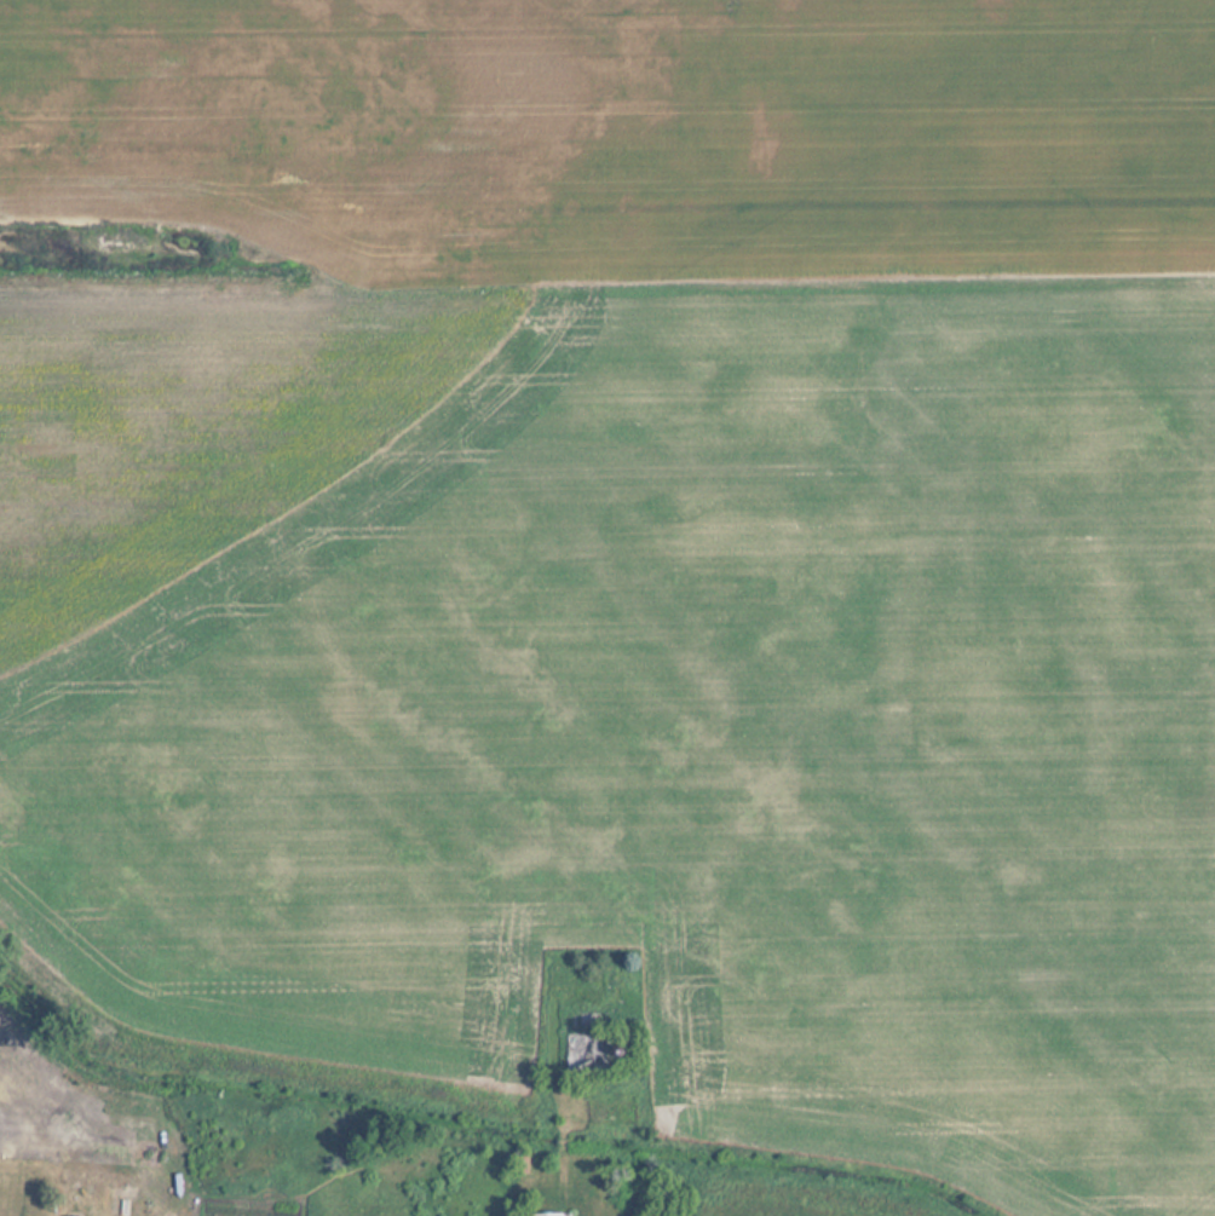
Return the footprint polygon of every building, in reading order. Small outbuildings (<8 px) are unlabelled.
[(564,1073),(610,1073),(610,1043),(564,1043),(564,1073)]
